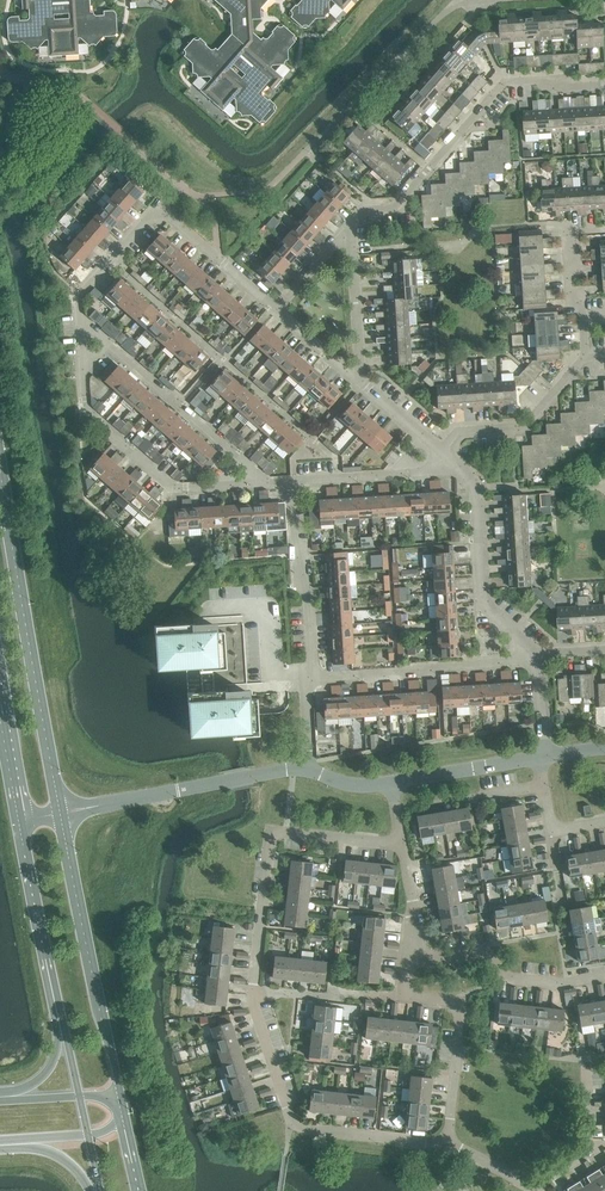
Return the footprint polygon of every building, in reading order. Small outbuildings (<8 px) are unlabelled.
[(27,20),(19,21),(19,16),(10,17),(9,17),(7,20),(7,21),(7,26),(8,39),(8,38),(8,40),(11,42),(12,42),(12,43),(22,42),(31,50),(32,48),(35,48),(37,49),(45,40),(47,40),(48,57),(78,55),(77,39),(80,38),(89,46),(91,45),(93,44),(95,46),(103,37),(113,36),(113,34),(114,32),(117,32),(116,15),(113,15),(111,13),(111,10),(103,11),(103,15),(95,16),(93,14),(93,12),(90,12),(89,0),(22,0),(22,10),(28,9),(29,18),(27,20)] [(230,14),(231,34),(217,50),(215,48),(213,50),(211,50),(205,45),(206,44),(199,38),(198,38),(195,38),(194,39),(193,38),(183,50),(182,52),(183,55),(184,56),(183,56),(192,64),(192,74),(195,73),(197,75),(197,78),(209,77),(211,79),(200,91),(222,111),(233,99),(235,100),(236,112),(238,112),(240,114),(240,116),(250,116),(259,123),(260,124),(264,123),(265,122),(265,123),(275,111),(276,109),(276,106),(274,105),(275,105),(269,99),(268,100),(262,95),(262,92),(268,86),(272,90),(283,78),(272,68),(270,67),(272,65),(284,65),(284,62),(286,60),(288,60),(287,50),(295,42),(294,41),(295,40),(295,37),(294,36),(283,25),(282,26),(281,25),(278,25),(277,26),(271,32),(272,33),(267,39),(264,39),(262,37),(260,39),(253,33),(252,20),(261,19),(260,9),(268,0),(214,0),(230,14)] [(296,6),(295,5),(290,11),(289,13),(289,16),(290,17),(302,27),(303,28),(306,28),(307,27),(308,27),(315,19),(325,18),(325,16),(327,14),(329,14),(328,2),(330,0),(301,0),(296,6)] [(332,0),(331,1),(342,11),(352,0),(332,0)] [(550,39),(563,38),(562,10),(557,11),(558,16),(549,17),(550,39)] [(563,38),(576,38),(575,25),(576,25),(575,15),(566,16),(566,10),(562,10),(563,38)] [(525,41),(538,40),(536,12),(532,12),(532,18),(523,18),(525,41)] [(538,40),(550,39),(549,17),(540,17),(540,12),(536,12),(538,40)] [(490,43),(512,42),(510,14),(506,14),(506,19),(497,20),(498,28),(484,29),(483,29),(490,43)] [(512,42),(525,41),(523,18),(515,19),(514,14),(510,14),(512,42)] [(576,38),(576,48),(590,47),(588,19),(584,19),(584,25),(576,25),(575,25),(576,38)] [(592,19),(588,19),(590,47),(603,46),(602,24),(593,24),(592,19)] [(448,43),(445,46),(466,64),(481,47),(474,33),(473,34),(464,44),(458,39),(452,46),(448,43)] [(446,53),(441,59),(458,74),(466,64),(445,46),(442,49),(446,53)] [(572,54),(565,54),(565,65),(573,65),(573,64),(572,54)] [(546,55),(539,56),(539,66),(539,67),(547,67),(547,66),(546,55)] [(559,55),(552,55),(552,66),(560,66),(560,65),(559,55)] [(533,56),(526,57),(527,67),(527,68),(534,67),(533,56)] [(520,57),(513,57),(513,68),(513,69),(521,68),(520,57)] [(431,62),(428,65),(449,84),(458,74),(441,59),(435,66),(431,62)] [(598,63),(591,63),(592,74),(592,75),(599,74),(598,63)] [(585,64),(578,64),(579,75),(586,75),(586,74),(585,64)] [(429,72),(424,78),(441,93),(449,84),(428,65),(425,68),(429,72)] [(414,81),(411,85),(432,103),(441,93),(424,78),(418,85),(414,81)] [(470,85),(478,92),(481,88),(473,80),(470,85)] [(412,91),(407,98),(424,113),(432,103),(411,85),(408,88),(412,91)] [(461,94),(469,101),(473,97),(465,90),(461,94)] [(598,107),(590,107),(589,108),(590,130),(603,129),(601,107),(603,107),(603,96),(597,97),(598,107)] [(585,108),(578,108),(576,108),(577,131),(590,130),(589,108),(590,107),(590,97),(584,98),(585,108)] [(397,101),(394,104),(415,122),(424,113),(407,98),(401,104),(397,101)] [(572,109),(565,109),(563,109),(564,132),(577,131),(576,108),(578,108),(577,98),(571,98),(572,109)] [(559,109),(552,110),(550,110),(552,133),(564,132),(563,109),(565,109),(564,99),(558,99),(559,109)] [(453,104),(461,111),(464,107),(456,100),(453,104)] [(546,110),(539,111),(537,111),(539,134),(552,133),(550,110),(552,110),(551,100),(546,100),(546,110)] [(537,111),(539,111),(538,101),(533,101),(533,111),(524,112),(525,135),(539,134),(537,111)] [(415,122),(394,104),(391,107),(395,111),(389,117),(406,132),(415,122)] [(444,114),(452,121),(456,117),(448,110),(444,114)] [(436,123),(444,130),(447,126),(439,119),(436,123)] [(436,123),(431,129),(439,136),(444,131),(444,130),(436,123)] [(343,142),(353,151),(368,134),(369,135),(376,128),(371,124),(365,132),(358,125),(343,142)] [(427,133),(435,140),(439,136),(431,129),(427,133)] [(503,140),(493,141),(495,173),(503,173),(502,163),(510,162),(508,130),(502,130),(503,140)] [(353,151),(362,160),(377,143),(379,144),(385,136),(381,132),(374,140),(369,135),(368,134),(353,151)] [(419,143),(427,150),(430,146),(422,139),(419,143)] [(362,160),(372,168),(387,151),(388,152),(395,145),(391,141),(384,149),(379,144),(377,143),(362,160)] [(488,151),(479,152),(481,184),(488,184),(488,174),(495,173),(493,141),(488,141),(488,151)] [(588,146),(579,146),(580,154),(588,154),(588,146)] [(372,168),(382,177),(397,160),(398,161),(405,153),(401,149),(394,157),(388,152),(387,151),(372,168)] [(474,162),(464,163),(466,195),(474,195),(473,185),(481,184),(479,152),(473,152),(474,162)] [(397,160),(382,177),(392,185),(406,169),(407,169),(414,162),(410,158),(403,166),(398,161),(397,160)] [(545,162),(542,165),(543,169),(548,173),(551,172),(553,169),(553,165),(549,162),(545,162)] [(342,163),(337,169),(342,173),(347,167),(342,163)] [(459,173),(450,174),(452,206),(459,206),(459,196),(466,195),(464,163),(459,163),(459,173)] [(127,179),(119,189),(141,208),(144,205),(137,198),(143,192),(142,191),(147,186),(129,170),(124,176),(127,179)] [(445,184),(436,185),(438,217),(445,217),(444,207),(452,206),(450,174),(444,174),(445,184)] [(588,187),(581,187),(583,215),(587,215),(587,209),(595,209),(593,176),(588,176),(588,187)] [(593,176),(595,209),(604,208),(604,214),(604,186),(599,186),(599,176),(593,176)] [(98,177),(93,182),(98,186),(102,180),(100,178),(98,177)] [(569,178),(567,178),(569,211),(578,210),(578,215),(583,215),(581,187),(574,188),(573,177),(569,178)] [(562,188),(555,189),(557,217),(561,217),(561,211),(569,211),(567,178),(562,178),(562,188)] [(557,217),(555,189),(548,189),(547,179),(542,179),(542,190),(543,212),(552,212),(553,217),(557,217)] [(334,183),(325,193),(340,206),(352,192),(344,186),(341,189),(334,183)] [(91,185),(85,193),(90,198),(97,190),(91,185)] [(438,217),(436,185),(430,185),(431,195),(421,196),(423,228),(431,228),(430,218),(438,217)] [(119,189),(110,198),(126,212),(131,205),(138,212),(141,208),(119,189)] [(325,193),(317,202),(339,222),(342,218),(335,212),(340,206),(325,193)] [(110,198),(102,208),(124,228),(127,224),(120,218),(126,212),(110,198)] [(317,202),(308,212),(323,225),(329,219),(336,225),(339,222),(317,202)] [(72,206),(67,212),(71,216),(77,210),(72,206)] [(102,208),(93,218),(109,231),(114,225),(121,231),(124,228),(102,208)] [(308,212),(300,222),(322,241),(325,238),(318,231),(323,225),(308,212)] [(93,218),(85,227),(107,247),(110,243),(103,237),(109,231),(93,218)] [(300,222),(291,231),(306,245),(312,238),(319,245),(322,241),(300,222)] [(85,227),(76,237),(92,250),(97,244),(104,250),(107,247),(85,227)] [(518,232),(519,245),(551,243),(551,238),(546,238),(541,239),(540,230),(518,232)] [(291,231),(282,241),(305,261),(308,257),(300,251),(306,245),(291,231)] [(146,249),(156,258),(170,243),(159,234),(146,249)] [(510,234),(495,235),(495,244),(511,243),(510,234)] [(76,237),(68,247),(90,266),(93,263),(86,257),(92,250),(76,237)] [(282,241),(274,251),(289,264),(294,258),(301,264),(305,261),(282,241)] [(592,255),(604,254),(604,241),(601,241),(602,249),(597,250),(597,249),(591,250),(592,255)] [(156,258),(166,267),(179,252),(170,243),(156,258)] [(519,245),(519,258),(542,256),(542,248),(546,248),(552,248),(551,243),(519,245)] [(90,266),(68,247),(59,257),(74,270),(80,263),(87,270),(90,266)] [(247,247),(243,251),(248,256),(252,252),(247,247)] [(274,251),(265,261),(287,280),(290,277),(283,270),(289,264),(274,251)] [(166,267),(176,275),(189,260),(179,252),(166,267)] [(398,252),(381,253),(381,260),(391,260),(392,261),(398,261),(398,252)] [(603,267),(604,267),(604,254),(592,255),(592,260),(598,260),(598,259),(602,259),(603,267)] [(519,258),(520,271),(553,269),(553,263),(547,264),(543,264),(542,256),(519,258)] [(176,275),(185,284),(199,269),(189,260),(176,275)] [(392,265),(392,272),(392,274),(415,273),(414,260),(398,261),(392,261),(391,260),(381,260),(381,266),(392,265)] [(287,280),(265,261),(257,271),(272,284),(277,277),(284,283),(287,280)] [(593,281),(604,280),(604,267),(603,267),(603,275),(599,275),(593,275),(593,281)] [(185,284),(195,292),(208,277),(199,269),(185,284)] [(520,271),(521,284),(544,282),(543,274),(548,274),(553,274),(553,269),(520,271)] [(130,274),(137,280),(140,277),(133,271),(130,274)] [(392,278),(393,285),(393,287),(416,286),(415,273),(392,274),(392,272),(382,273),(382,279),(392,278)] [(140,277),(137,280),(144,286),(147,283),(140,277)] [(195,292),(205,301),(218,286),(208,277),(195,292)] [(107,295),(117,303),(130,288),(120,279),(107,295)] [(604,293),(604,280),(593,281),(594,286),(599,286),(599,285),(604,285),(604,293)] [(521,284),(522,296),(555,294),(560,294),(559,289),(554,289),(549,289),(549,290),(544,290),(544,282),(521,284)] [(393,291),(394,299),(394,300),(406,299),(417,299),(416,286),(393,287),(393,285),(383,286),(383,291),(393,291)] [(205,301),(214,309),(228,294),(218,286),(205,301)] [(117,303),(126,312),(140,297),(130,288),(117,303)] [(149,291),(156,297),(159,294),(152,288),(149,291)] [(159,294),(156,297),(163,303),(166,300),(159,294)] [(214,309),(224,318),(237,303),(228,294),(214,309)] [(523,310),(533,309),(545,308),(545,307),(545,300),(550,299),(550,300),(555,300),(555,294),(522,296),(523,310)] [(126,312),(136,320),(149,305),(140,297),(126,312)] [(384,304),(384,312),(384,313),(407,312),(406,299),(394,300),(394,299),(384,300),(384,299),(373,299),(374,305),(384,304)] [(224,318),(234,326),(247,311),(237,303),(224,318)] [(136,320),(146,329),(159,314),(149,305),(136,320)] [(169,308),(176,314),(179,311),(172,305),(169,308)] [(533,309),(534,321),(567,319),(566,314),(561,314),(561,315),(556,315),(556,307),(545,307),(545,308),(533,309)] [(179,311),(176,314),(183,321),(186,317),(179,311)] [(247,311),(234,326),(244,335),(257,320),(247,311)] [(385,317),(385,324),(385,326),(408,325),(407,312),(384,313),(384,312),(374,312),(374,318),(385,317)] [(146,329),(156,338),(169,323),(159,314),(146,329)] [(95,322),(98,325),(104,318),(101,315),(95,322)] [(197,315),(191,322),(198,328),(202,324),(204,321),(197,315)] [(104,318),(98,325),(102,328),(108,321),(104,318)] [(534,321),(535,334),(557,333),(557,325),(562,325),(567,325),(567,319),(534,321)] [(188,325),(195,331),(198,328),(191,322),(188,325)] [(156,338),(165,346),(178,331),(169,323),(156,338)] [(386,330),(386,337),(386,339),(409,338),(408,325),(385,326),(385,324),(375,325),(375,331),(386,330)] [(249,340),(259,349),(273,334),(263,325),(249,340)] [(114,326),(107,334),(113,340),(114,339),(120,332),(114,326)] [(198,328),(195,331),(202,338),(205,334),(198,328)] [(165,346),(175,355),(188,340),(178,331),(165,346)] [(114,339),(117,342),(124,335),(120,332),(114,339)] [(535,334),(535,347),(568,345),(568,340),(563,340),(558,341),(557,333),(535,334)] [(259,349),(269,357),(282,342),(273,334),(259,349)] [(124,335),(117,342),(121,345),(127,338),(124,335)] [(386,343),(387,352),(410,350),(409,338),(386,339),(386,337),(376,338),(376,343),(386,343)] [(208,342),(215,348),(218,345),(211,339),(208,342)] [(175,355),(185,363),(198,348),(188,340),(175,355)] [(269,357),(279,366),(292,351),(282,342),(269,357)] [(218,345),(215,348),(221,355),(225,351),(218,345)] [(535,347),(536,360),(542,360),(559,359),(558,351),(563,350),(563,351),(569,350),(568,345),(535,347)] [(133,357),(136,354),(129,348),(126,351),(133,357)] [(198,348),(185,363),(195,372),(208,357),(198,348)] [(410,350),(387,352),(388,365),(410,364),(410,350)] [(279,366),(288,374),(302,359),(292,351),(279,366)] [(150,355),(144,361),(149,365),(154,359),(150,355)] [(139,362),(146,368),(149,365),(144,361),(142,358),(139,362)] [(288,374),(298,383),(311,368),(302,359),(288,374)] [(536,360),(531,360),(527,366),(538,376),(542,371),(542,360),(536,360)] [(233,365),(240,371),(243,367),(236,361),(233,365)] [(149,365),(146,368),(153,374),(156,371),(149,365)] [(104,381),(114,390),(128,374),(118,366),(104,381)] [(422,372),(415,366),(410,366),(410,370),(418,376),(422,372)] [(243,367),(240,371),(247,377),(250,373),(243,367)] [(298,383),(308,391),(321,376),(311,368),(298,383)] [(210,385),(220,394),(233,379),(223,370),(210,385)] [(513,376),(513,381),(514,381),(514,386),(530,385),(534,380),(523,370),(518,376),(513,376)] [(480,406),(489,405),(487,372),(481,373),(482,383),(475,383),(477,412),(481,411),(480,406)] [(487,372),(489,405),(498,405),(498,410),(499,415),(503,415),(502,410),(501,382),(493,382),(493,372),(492,372),(487,372)] [(114,390),(124,398),(137,383),(128,374),(114,390)] [(455,408),(463,407),(461,374),(456,374),(456,385),(449,385),(451,413),(455,413),(455,408)] [(472,412),(477,412),(475,383),(467,384),(467,374),(461,374),(463,407),(472,406),(472,412)] [(158,379),(165,385),(168,382),(161,376),(158,379)] [(308,391),(318,400),(331,385),(321,376),(308,391)] [(433,387),(433,381),(427,376),(422,380),(430,387),(433,387)] [(253,382),(259,388),(263,384),(256,378),(253,382)] [(220,394),(229,403),(243,388),(233,379),(220,394)] [(595,391),(597,424),(604,423),(604,413),(604,380),(604,381),(604,391),(595,391)] [(514,381),(513,381),(501,382),(502,410),(507,410),(506,404),(515,404),(514,386),(514,381)] [(168,382),(165,385),(172,391),(175,388),(168,382)] [(124,398),(134,407),(147,391),(137,383),(124,398)] [(263,384),(259,388),(266,394),(270,390),(263,384)] [(331,385),(318,400),(328,409),(341,394),(331,385)] [(447,413),(451,413),(449,385),(436,386),(437,409),(446,408),(447,413)] [(229,403),(239,411),(252,396),(243,388),(229,403)] [(201,390),(190,402),(196,407),(197,406),(201,401),(206,395),(201,390)] [(134,407),(144,415),(157,400),(147,391),(134,407)] [(590,401),(581,402),(583,435),(590,434),(590,424),(597,424),(595,391),(590,391),(590,401)] [(272,399),(279,405),(282,401),(275,395),(272,399)] [(239,411),(249,420),(262,405),(252,396),(239,411)] [(144,415),(153,424),(166,408),(157,400),(144,415)] [(92,408),(96,411),(102,404),(99,401),(98,402),(92,408)] [(282,401),(279,405),(286,411),(289,407),(282,401)] [(576,412),(566,413),(568,446),(576,445),(575,435),(583,435),(581,402),(575,402),(576,412)] [(338,418),(348,427),(362,412),(352,403),(338,418)] [(102,404),(96,411),(99,414),(106,407),(102,404)] [(249,420),(259,428),(272,413),(262,405),(249,420)] [(193,410),(200,416),(204,413),(197,406),(196,407),(193,410)] [(153,424),(163,432),(176,417),(166,408),(153,424)] [(291,416),(298,422),(301,418),(294,412),(291,416)] [(348,427),(358,436),(371,420),(362,412),(348,427)] [(204,413),(200,416),(207,422),(211,419),(204,413)] [(259,428),(268,437),(281,422),(272,413),(259,428)] [(562,423),(552,424),(554,457),(562,456),(561,446),(568,446),(566,413),(561,413),(562,423)] [(163,432),(173,441),(186,426),(176,417),(163,432)] [(112,425),(115,428),(122,421),(118,418),(112,425)] [(301,418),(298,422),(305,428),(308,425),(301,418)] [(358,436),(368,444),(381,429),(371,420),(358,436)] [(122,421),(115,428),(119,431),(125,424),(122,421)] [(125,424),(119,431),(125,436),(133,427),(127,421),(125,424)] [(217,429),(221,432),(227,425),(223,422),(217,429)] [(268,437),(278,445),(291,430),(281,422),(268,437)] [(138,423),(134,427),(139,432),(141,430),(142,431),(144,428),(138,423)] [(547,434),(538,435),(540,468),(547,467),(546,457),(554,457),(552,424),(547,424),(547,434)] [(227,425),(221,432),(224,435),(230,428),(227,425)] [(173,441),(182,449),(196,434),(186,426),(173,441)] [(224,435),(223,436),(230,442),(237,433),(231,427),(230,428),(224,435)] [(381,429),(368,444),(378,453),(391,438),(381,429)] [(291,430),(278,445),(288,454),(301,439),(291,430)] [(237,433),(230,442),(236,447),(237,446),(243,439),(244,438),(237,433)] [(182,449),(192,458),(205,443),(196,434),(182,449)] [(131,442),(135,445),(141,438),(137,435),(131,442)] [(540,468),(538,435),(532,435),(533,445),(523,446),(525,479),(533,478),(532,468),(540,468)] [(141,438),(135,445),(138,448),(144,441),(141,438)] [(144,441),(138,448),(144,453),(152,444),(146,439),(144,441)] [(237,446),(240,449),(246,442),(243,439),(237,446)] [(322,443),(329,449),(332,446),(325,439),(322,443)] [(246,442),(240,449),(243,452),(250,445),(246,442)] [(205,443),(192,458),(202,467),(206,463),(216,452),(205,443)] [(152,444),(144,453),(151,459),(157,452),(159,450),(152,444)] [(332,446),(329,449),(336,455),(339,452),(332,446)] [(90,468),(100,477),(119,455),(116,452),(109,459),(103,453),(90,468)] [(151,459),(154,462),(160,455),(157,452),(151,459)] [(100,477),(109,486),(123,471),(116,465),(123,458),(119,455),(100,477)] [(160,455),(154,462),(158,465),(164,458),(160,455)] [(256,463),(259,466),(266,459),(262,456),(256,463)] [(266,459),(259,466),(263,469),(269,462),(266,459)] [(263,469),(262,470),(269,476),(277,467),(270,461),(269,462),(263,469)] [(206,463),(202,467),(207,471),(211,467),(206,463)] [(109,486),(119,494),(138,472),(135,469),(129,476),(123,471),(109,486)] [(170,476),(174,479),(180,472),(176,469),(170,476)] [(119,494),(129,503),(142,488),(136,482),(142,475),(138,472),(119,494)] [(180,472),(174,479),(177,482),(183,475),(180,472)] [(129,503),(138,511),(158,489),(154,486),(148,493),(142,488),(129,503)] [(158,489),(138,511),(148,520),(162,505),(155,499),(161,492),(158,489)] [(448,492),(435,493),(436,513),(449,512),(448,492)] [(435,493),(422,494),(423,514),(436,513),(435,493)] [(259,504),(251,504),(252,524),(265,524),(263,494),(259,494),(259,504)] [(268,494),(263,494),(265,524),(266,531),(286,529),(284,502),(268,503),(268,494)] [(409,494),(396,495),(397,516),(410,515),(409,494)] [(422,494),(409,494),(410,515),(423,514),(422,494)] [(242,495),(238,496),(240,532),(253,532),(252,524),(251,504),(243,505),(242,495)] [(396,495),(383,496),(384,517),(397,516),(396,495)] [(504,501),(505,508),(505,510),(527,508),(527,495),(504,496),(504,495),(494,496),(494,501),(504,501)] [(225,504),(225,506),(227,526),(227,533),(240,532),(238,496),(233,496),(233,504),(225,504)] [(383,496),(370,497),(371,517),(384,517),(383,496)] [(208,507),(200,508),(201,528),(214,527),(212,497),(207,498),(208,507)] [(216,497),(212,497),(214,527),(227,526),(225,506),(217,507),(216,497)] [(370,497),(357,498),(359,518),(371,517),(370,497)] [(357,498),(344,499),(346,519),(359,518),(357,498)] [(188,536),(188,529),(186,499),(181,499),(182,509),(173,509),(173,512),(174,520),(169,520),(168,520),(169,537),(188,536)] [(191,499),(186,499),(188,529),(201,528),(200,508),(191,508),(191,499)] [(333,520),(331,499),(318,500),(320,526),(333,525),(333,520)] [(344,499),(331,499),(333,520),(346,519),(344,499)] [(505,514),(505,521),(506,523),(528,521),(527,508),(505,510),(505,508),(494,509),(495,514),(505,514)] [(114,510),(109,516),(114,520),(118,514),(114,510)] [(506,526),(506,534),(506,536),(529,534),(528,521),(506,523),(505,521),(495,522),(496,527),(506,526)] [(127,523),(123,529),(135,539),(139,534),(127,523)] [(507,539),(507,547),(507,548),(530,547),(529,534),(506,536),(506,534),(496,534),(496,540),(507,539)] [(372,537),(359,538),(360,548),(373,546),(373,538),(372,537)] [(507,552),(508,559),(508,561),(531,560),(530,547),(507,548),(507,547),(497,547),(497,553),(507,552)] [(431,554),(432,567),(453,566),(452,552),(431,554)] [(326,560),(327,574),(348,573),(347,559),(326,560)] [(508,565),(509,574),(532,573),(531,560),(508,561),(508,559),(498,560),(498,566),(508,565)] [(432,567),(433,580),(454,579),(453,566),(432,567)] [(417,569),(401,570),(401,577),(417,576),(417,569)] [(327,574),(328,587),(349,585),(348,573),(327,574)] [(532,573),(509,574),(510,587),(532,586),(532,573)] [(433,580),(434,593),(454,592),(454,579),(433,580)] [(328,587),(329,600),(349,598),(349,585),(328,587)] [(532,592),(540,598),(544,593),(537,588),(532,588),(532,592)] [(434,593),(435,606),(455,604),(454,592),(434,593)] [(597,605),(598,633),(603,633),(602,628),(604,628),(604,595),(603,595),(604,605),(597,605)] [(578,607),(571,607),(573,635),(577,635),(577,629),(585,629),(583,596),(578,596),(578,607)] [(589,596),(583,596),(585,629),(594,628),(594,634),(598,633),(597,605),(589,606),(589,596)] [(555,603),(548,597),(544,602),(552,609),(555,608),(555,603)] [(329,600),(330,612),(350,611),(349,598),(329,600)] [(435,606),(435,619),(456,617),(455,604),(435,606)] [(573,635),(571,607),(558,608),(559,630),(568,630),(568,635),(573,635)] [(330,612),(330,625),(351,624),(350,611),(330,612)] [(435,619),(436,631),(457,630),(456,617),(435,619)] [(215,632),(214,625),(203,626),(203,629),(195,630),(194,624),(161,626),(161,637),(155,638),(156,650),(160,650),(161,662),(171,662),(172,668),(211,665),(211,670),(226,669),(223,632),(215,632)] [(330,625),(331,638),(352,637),(351,624),(330,625)] [(436,631),(437,644),(458,643),(457,630),(436,631)] [(331,638),(332,651),(353,650),(352,637),(331,638)] [(458,643),(437,644),(438,658),(459,656),(458,643)] [(353,650),(332,651),(333,664),(354,663),(353,650)] [(570,698),(582,697),(580,664),(575,665),(575,670),(576,670),(576,675),(567,676),(567,679),(558,679),(560,702),(570,701),(570,698)] [(582,697),(595,697),(595,696),(594,684),(595,684),(594,674),(586,674),(585,670),(586,670),(586,664),(580,664),(582,697)] [(595,697),(595,707),(604,706),(604,673),(601,673),(602,679),(602,683),(595,684),(594,684),(595,696),(595,697)] [(519,682),(506,683),(507,704),(521,703),(519,682)] [(506,683),(493,684),(495,704),(507,704),(506,683)] [(493,684),(480,685),(482,705),(495,704),(493,684)] [(467,685),(455,686),(456,707),(469,706),(467,685)] [(480,685),(467,685),(469,706),(482,705),(480,685)] [(456,707),(455,686),(441,687),(443,708),(456,707)] [(244,735),(244,736),(244,737),(259,736),(256,698),(247,699),(247,692),(246,692),(236,693),(235,693),(227,694),(227,691),(194,693),(194,694),(194,704),(189,704),(188,704),(189,716),(192,716),(193,729),(204,728),(205,734),(234,733),(234,732),(244,732),(244,735)] [(427,692),(413,693),(415,713),(435,712),(434,695),(427,696),(427,692)] [(401,693),(388,694),(389,715),(402,714),(401,693)] [(413,693),(401,693),(402,714),(415,713),(413,693)] [(388,694),(375,695),(376,716),(389,715),(388,694)] [(375,695),(362,696),(363,716),(376,716),(375,695)] [(362,696),(349,697),(351,717),(363,716),(362,696)] [(349,697),(336,698),(338,718),(351,717),(349,697)] [(338,718),(336,698),(323,698),(324,719),(338,718)] [(500,808),(503,821),(524,817),(521,805),(500,808)] [(582,806),(584,815),(591,814),(589,805),(582,806)] [(468,808),(455,810),(458,831),(471,829),(468,808)] [(455,810),(442,812),(445,833),(458,831),(455,810)] [(442,812),(429,814),(433,835),(445,833),(442,812)] [(433,835),(429,814),(416,817),(420,838),(433,835)] [(503,821),(505,834),(526,830),(524,817),(503,821)] [(505,834),(507,846),(528,843),(526,830),(505,834)] [(507,846),(509,859),(530,856),(528,843),(507,846)] [(591,852),(595,873),(604,871),(604,857),(604,849),(591,852)] [(591,852),(578,854),(582,875),(595,873),(591,852)] [(582,875),(578,854),(565,856),(569,877),(582,875)] [(530,856),(509,859),(511,872),(532,869),(530,856)] [(291,860),(289,873),(310,876),(312,863),(291,860)] [(342,881),(355,883),(358,862),(344,860),(342,881)] [(355,883),(368,884),(370,863),(358,862),(355,883)] [(368,884),(381,886),(383,864),(370,863),(368,884)] [(383,864),(381,886),(394,887),(397,866),(383,864)] [(431,868),(433,882),(454,878),(452,865),(431,868)] [(492,870),(483,871),(484,879),(494,878),(492,870)] [(289,873),(288,886),(309,889),(310,876),(289,873)] [(433,882),(436,894),(456,891),(454,878),(433,882)] [(288,886),(286,899),(308,901),(309,889),(288,886)] [(548,887),(542,888),(544,900),(544,901),(550,900),(549,892),(548,887)] [(583,890),(573,892),(575,901),(585,899),(583,890)] [(436,894),(438,907),(459,903),(456,891),(436,894)] [(286,899),(285,912),(306,914),(308,901),(286,899)] [(544,900),(531,902),(535,923),(548,920),(544,901),(544,900)] [(531,902),(518,904),(522,925),(535,923),(531,902)] [(438,907),(440,920),(461,916),(459,903),(438,907)] [(518,904),(506,906),(509,927),(522,925),(518,904)] [(509,927),(506,906),(492,909),(496,929),(509,927)] [(569,910),(571,923),(592,919),(590,906),(569,910)] [(306,914),(285,912),(283,925),(305,927),(306,914)] [(363,916),(362,930),(383,932),(385,919),(363,916)] [(461,916),(440,920),(442,933),(450,931),(451,937),(469,934),(468,928),(463,929),(461,916)] [(571,923),(573,936),(594,932),(592,919),(571,923)] [(213,926),(211,939),(232,941),(234,928),(213,926)] [(362,930),(361,942),(382,945),(383,932),(362,930)] [(573,936),(575,949),(596,945),(594,932),(573,936)] [(211,939),(210,952),(231,954),(232,941),(211,939)] [(361,942),(359,955),(380,958),(382,945),(361,942)] [(596,945),(575,949),(578,961),(599,958),(596,945)] [(210,952),(208,965),(230,967),(231,954),(210,952)] [(359,955),(358,968),(379,970),(380,958),(359,955)] [(272,977),(285,979),(287,958),(274,956),(272,977)] [(285,979),(298,980),(300,959),(287,958),(285,979)] [(298,980),(311,982),(313,961),(300,959),(298,980)] [(313,961),(311,982),(324,983),(326,962),(313,961)] [(208,965),(207,977),(228,980),(230,967),(208,965)] [(379,970),(358,968),(356,981),(377,984),(379,970)] [(207,977),(206,990),(227,993),(228,980),(207,977)] [(227,993),(206,990),(204,1003),(225,1006),(227,993)] [(589,1003),(593,1024),(604,1022),(604,1016),(602,1001),(589,1003)] [(496,1024),(510,1025),(512,1004),(499,1003),(496,1024)] [(593,1024),(589,1003),(577,1005),(580,1026),(593,1024)] [(510,1025),(522,1027),(525,1006),(512,1004),(510,1025)] [(314,1005),(313,1018),(334,1021),(335,1007),(314,1005)] [(522,1027),(535,1028),(538,1007),(525,1006),(522,1027)] [(535,1028),(548,1030),(551,1009),(538,1007),(535,1028)] [(551,1009),(548,1030),(561,1031),(564,1010),(551,1009)] [(364,1038),(378,1039),(380,1018),(367,1017),(364,1038)] [(313,1018),(311,1031),(332,1033),(334,1021),(313,1018)] [(378,1039),(390,1041),(393,1020),(380,1018),(378,1039)] [(390,1041),(403,1042),(406,1021),(393,1020),(390,1041)] [(403,1042),(416,1044),(418,1023),(406,1021),(403,1042)] [(210,1028),(214,1041),(235,1034),(230,1022),(210,1028)] [(418,1023),(416,1044),(429,1045),(431,1024),(418,1023)] [(311,1031),(310,1044),(331,1046),(332,1033),(311,1031)] [(595,1033),(586,1034),(589,1050),(597,1048),(595,1033)] [(214,1041),(218,1053),(238,1046),(235,1034),(214,1041)] [(579,1045),(575,1046),(577,1053),(585,1051),(583,1043),(579,1044),(579,1045)] [(331,1046),(310,1044),(308,1057),(330,1059),(331,1046)] [(218,1053),(222,1065),(242,1059),(238,1046),(218,1053)] [(222,1065),(226,1078),(246,1071),(242,1059),(222,1065)] [(226,1078),(230,1090),(250,1083),(246,1071),(226,1078)] [(410,1076),(409,1089),(430,1091),(431,1078),(410,1076)] [(230,1090),(234,1102),(254,1096),(250,1083),(230,1090)] [(409,1089),(407,1102),(429,1104),(430,1091),(409,1089)] [(308,1111),(322,1112),(324,1091),(311,1090),(308,1111)] [(322,1112),(334,1114),(337,1093),(324,1091),(322,1112)] [(334,1114),(347,1115),(350,1094),(337,1093),(334,1114)] [(347,1115),(360,1117),(362,1095),(350,1094),(347,1115)] [(362,1095),(360,1117),(373,1118),(376,1097),(362,1095)] [(254,1096),(234,1102),(227,1104),(231,1117),(258,1108),(254,1096)] [(407,1102),(406,1114),(427,1117),(429,1104),(407,1102)] [(427,1117),(406,1114),(405,1128),(426,1130),(427,1117)] [(206,1123),(199,1125),(202,1132),(209,1130),(206,1123)] [(592,1173),(603,1190),(604,1190),(604,1172),(602,1167),(592,1173)] [(582,1179),(590,1190),(603,1190),(592,1173),(582,1179)] [(572,1185),(576,1190),(590,1190),(582,1179),(572,1185)]
